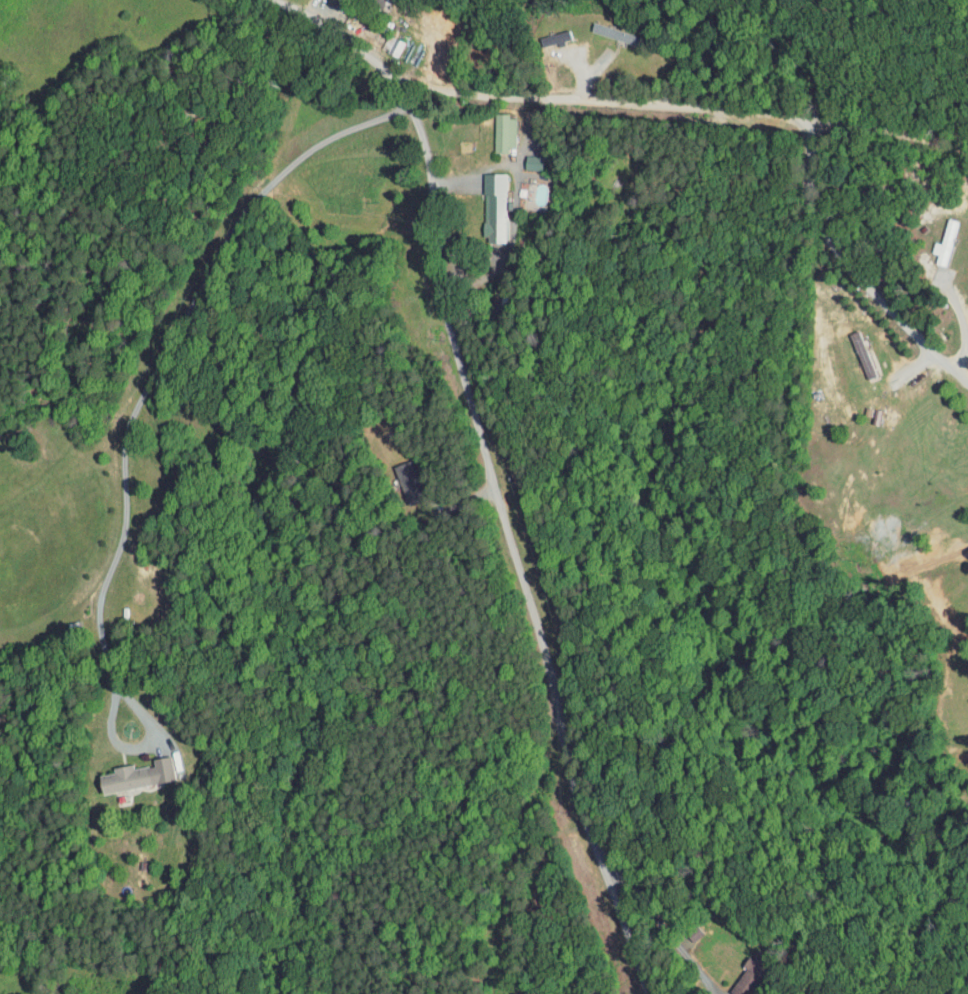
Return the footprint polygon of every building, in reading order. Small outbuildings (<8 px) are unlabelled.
[(624,30),(594,21),(591,30),(621,39),(624,30)] [(559,36),(557,26),(528,31),(529,41),(559,36)] [(371,47),(386,52),(392,37),(378,31),(371,47)] [(482,110),(481,145),(503,146),(504,110),(482,110)] [(511,164),(528,166),(530,152),(513,149),(511,164)] [(495,169),(472,168),(470,231),(493,232),(495,169)] [(922,237),(919,248),(925,249),(923,258),(934,261),(946,216),(936,213),(928,239),(922,237)] [(855,374),(865,371),(846,325),(837,329),(855,374)] [(412,494),(402,455),(384,460),(394,499),(412,494)] [(89,789),(162,773),(157,749),(139,753),(140,759),(119,763),(118,757),(100,761),(101,766),(84,770),(89,789)] [(729,993),(731,993),(755,963),(738,950),(730,959),(734,963),(717,985),(729,993)]
